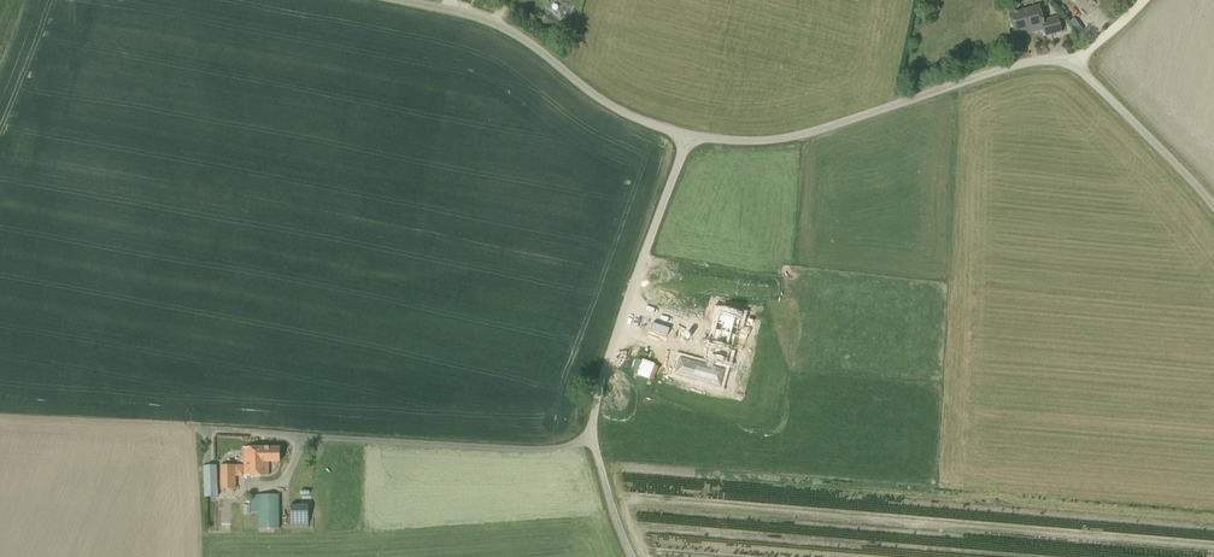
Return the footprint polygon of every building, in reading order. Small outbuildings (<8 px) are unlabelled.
[(1043,21),(1039,6),(1010,14),(1016,34),(1030,30),(1031,34),(1045,30),(1047,37),(1062,32),(1058,17),(1043,21)] [(683,318),(686,307),(663,301),(660,311),(662,312),(657,328),(676,334),(681,317),(683,318)] [(715,344),(712,357),(728,361),(731,349),(733,349),(736,338),(745,341),(748,331),(738,328),(741,319),(739,319),(740,315),(731,313),(730,316),(720,313),(719,315),(718,315),(716,322),(717,323),(712,343),(715,344)] [(661,382),(663,369),(635,363),(633,377),(661,382)] [(280,462),(280,448),(244,448),(244,475),(269,475),(269,462),(280,462)] [(204,498),(218,497),(217,465),(203,466),(204,498)] [(220,490),(236,490),(236,465),(220,465),(220,490)] [(280,529),(279,495),(251,496),(251,509),(258,509),(259,529),(280,529)] [(291,529),(309,528),(309,505),(291,505),(291,529)]
